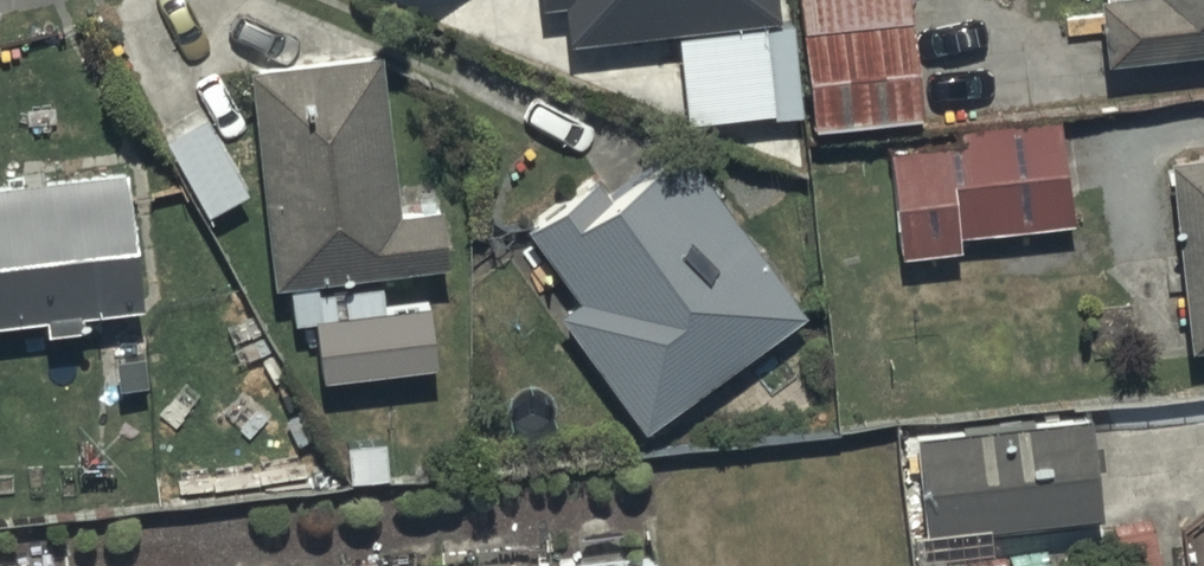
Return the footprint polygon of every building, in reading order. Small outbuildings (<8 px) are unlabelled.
[(545,13),(570,10),(574,50),(785,27),(782,0),(544,0),(545,13)] [(810,116),(920,104),(909,0),(797,0),(810,116)] [(1109,54),(1203,44),(1203,0),(1103,0),(1109,54)] [(793,31),(680,43),(690,129),(803,116),(793,31)] [(384,44),(252,59),(275,272),(443,253),(437,196),(401,200),(384,44)] [(959,139),(890,144),(896,246),(957,242),(956,230),(976,229),(977,247),(1020,244),(1019,218),(1065,216),(1059,114),(957,120),(959,139)] [(527,219),(575,291),(557,303),(639,425),(804,314),(684,135),(602,190),(592,176),(527,219)] [(1166,146),(1187,340),(1203,338),(1203,142),(1166,146)] [(47,309),(48,322),(82,318),(80,305),(145,298),(130,157),(0,171),(0,314),(47,309)] [(429,297),(318,307),(324,372),(436,362),(429,297)] [(1100,506),(1088,408),(916,429),(928,527),(1100,506)] [(657,557),(581,565),(658,565),(657,557)]
